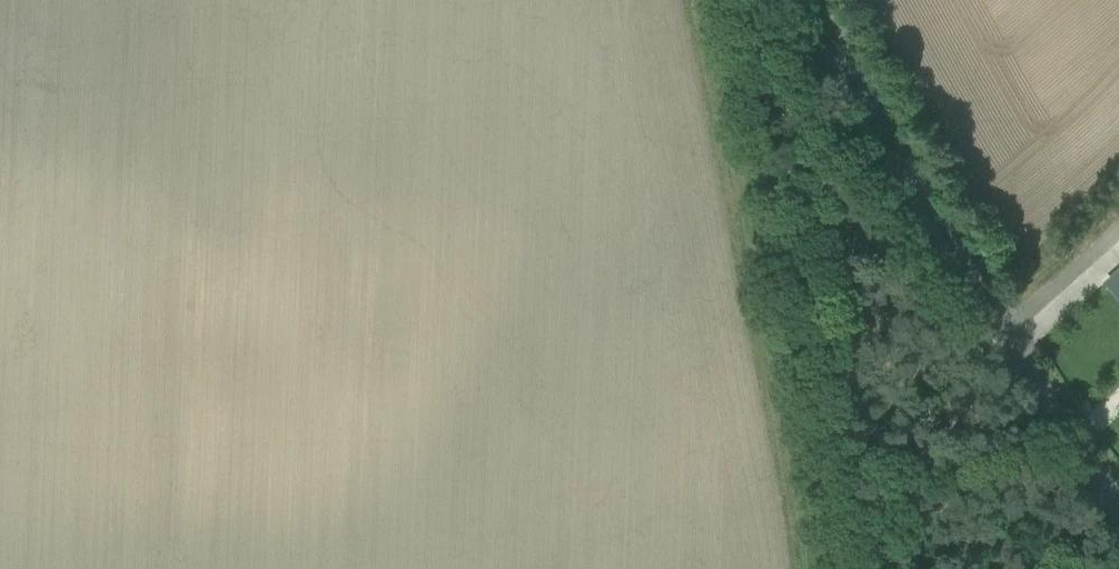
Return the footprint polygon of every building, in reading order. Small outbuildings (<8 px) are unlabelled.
[(1108,280),(1118,292),(1118,271),(1108,280)] [(1086,417),(1099,431),(1118,413),(1118,388),(1086,417)]
